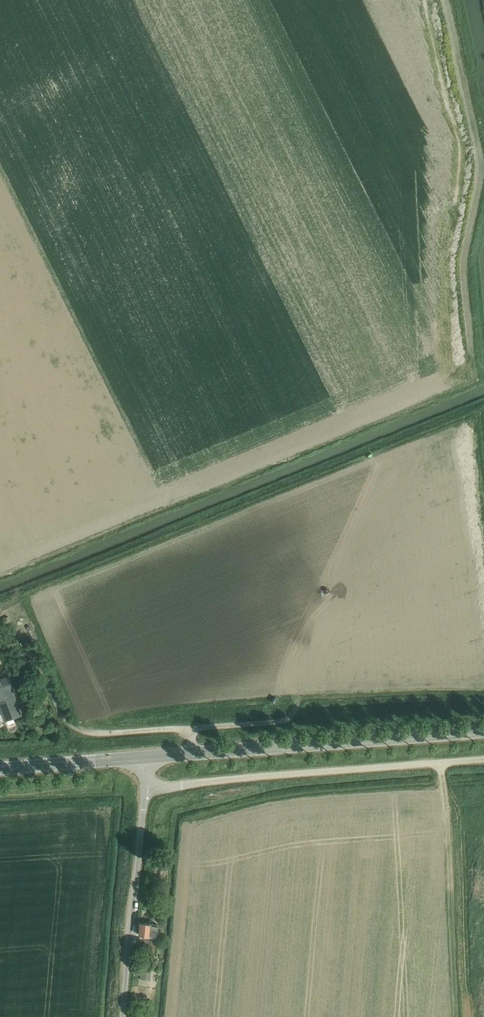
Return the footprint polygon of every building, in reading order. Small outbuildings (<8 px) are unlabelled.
[(0,620),(0,624),(1,625),(10,621),(8,617),(0,620)] [(31,623),(24,626),(27,632),(33,629),(31,623)] [(0,679),(0,705),(6,721),(22,715),(13,691),(14,690),(9,676),(0,679)] [(156,956),(157,945),(158,946),(160,924),(141,923),(140,935),(143,935),(142,945),(145,946),(145,955),(156,956)]
